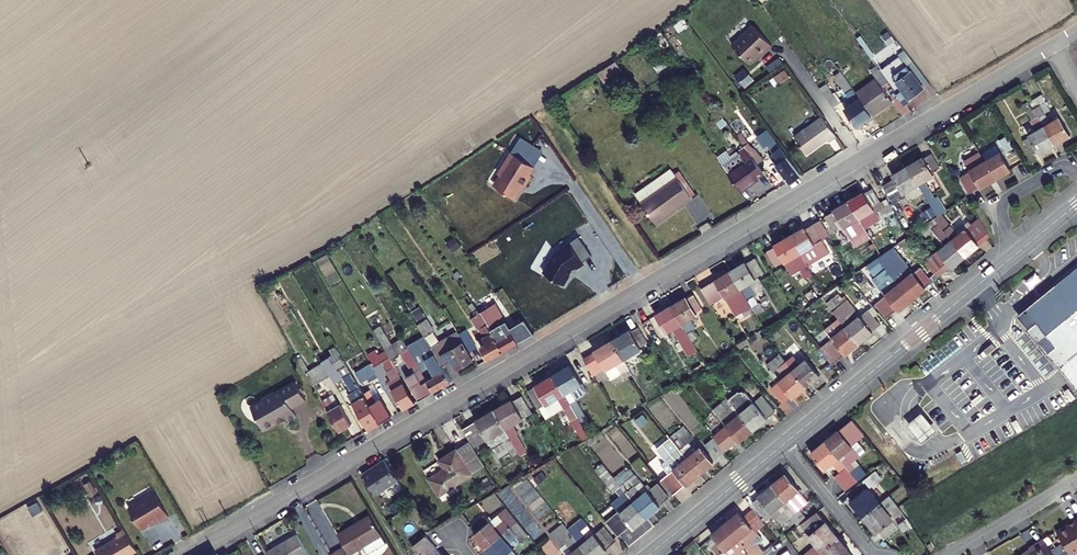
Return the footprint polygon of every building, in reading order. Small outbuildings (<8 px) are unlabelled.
[(760,53),(761,54),(773,45),(755,23),(733,42),(750,62),(760,53)] [(909,47),(889,62),(896,71),(915,96),(921,92),(919,89),(933,79),(920,63),(919,64),(915,59),(917,58),(909,47)] [(865,83),(882,105),(901,91),(890,75),(896,71),(889,62),(884,55),(878,60),(884,68),(865,83)] [(624,56),(610,66),(615,73),(629,64),(624,56)] [(867,116),(882,105),(865,83),(850,62),(842,68),(861,93),(854,98),(867,116)] [(827,81),(841,100),(848,95),(833,76),(827,81)] [(1042,104),(1063,138),(1076,130),(1076,128),(1068,113),(1059,118),(1053,109),(1058,106),(1053,97),(1042,104)] [(1048,147),(1063,138),(1042,104),(1037,107),(1042,114),(1031,121),(1038,132),(1032,135),(1041,149),(1047,146),(1048,147)] [(803,131),(816,149),(836,134),(838,137),(846,131),(831,111),(803,131)] [(768,144),(774,152),(782,146),(769,129),(756,137),(764,148),(768,144)] [(985,129),(979,133),(988,147),(991,152),(998,148),(996,144),(1005,139),(1000,130),(989,136),(985,129)] [(514,153),(534,165),(543,152),(520,138),(512,152),(514,153)] [(729,175),(754,157),(746,146),(739,152),(740,153),(722,165),(729,175)] [(774,152),(771,154),(791,181),(803,173),(782,146),(774,152)] [(988,180),(989,183),(1004,173),(994,157),(991,152),(988,147),(973,156),(980,167),(969,173),(978,187),(988,180)] [(1009,148),(994,157),(1004,173),(1019,164),(1009,148)] [(930,151),(914,161),(924,177),(929,186),(935,195),(941,191),(931,174),(947,165),(938,149),(931,153),(930,151)] [(499,173),(501,174),(494,186),(514,198),(534,165),(514,153),(512,152),(499,173)] [(754,157),(729,175),(740,190),(759,178),(758,175),(764,171),(754,157)] [(914,161),(899,170),(909,186),(924,177),(914,161)] [(680,177),(643,204),(657,223),(694,197),(680,177)] [(889,197),(880,182),(873,186),(873,185),(856,194),(866,211),(889,197)] [(914,195),(919,204),(935,195),(929,186),(914,195)] [(873,222),(866,211),(856,194),(837,205),(838,207),(832,210),(841,225),(859,215),(873,238),(880,234),(879,231),(873,222)] [(878,220),(873,222),(879,231),(895,221),(889,212),(877,218),(878,220)] [(836,244),(819,218),(813,221),(812,220),(795,230),(813,258),(836,244)] [(938,224),(965,256),(989,235),(979,218),(957,236),(944,219),(938,224)] [(936,275),(949,265),(951,267),(965,256),(938,224),(933,228),(946,244),(925,261),(936,275)] [(781,240),(772,245),(781,261),(797,252),(804,263),(807,262),(813,272),(819,268),(795,230),(780,238),(781,240)] [(579,235),(569,242),(583,261),(592,255),(579,235)] [(555,252),(544,273),(564,284),(573,267),(575,266),(576,268),(584,263),(583,261),(569,242),(555,252)] [(753,254),(737,264),(753,290),(764,284),(759,275),(772,267),(763,250),(754,256),(753,254)] [(901,255),(887,267),(892,273),(898,269),(906,262),(901,255)] [(725,295),(730,303),(744,294),(751,306),(760,301),(753,290),(737,264),(722,273),(723,274),(709,283),(719,299),(725,295)] [(906,278),(900,283),(913,299),(927,288),(926,286),(932,282),(920,266),(906,278)] [(1026,307),(1076,371),(1076,266),(1026,307)] [(893,289),(879,301),(890,314),(897,308),(899,310),(913,299),(900,283),(892,273),(887,267),(873,279),(878,285),(885,279),(893,289)] [(898,269),(892,273),(900,283),(906,278),(898,269)] [(695,289),(680,298),(690,315),(712,303),(702,287),(696,291),(695,289)] [(815,289),(805,293),(809,303),(819,299),(815,289)] [(828,303),(859,342),(873,331),(872,330),(880,323),(868,308),(853,320),(846,313),(854,306),(843,292),(828,303)] [(680,298),(664,307),(673,325),(690,315),(680,298)] [(497,314),(517,346),(532,337),(525,326),(507,301),(494,310),(497,314)] [(437,312),(428,319),(436,330),(443,326),(445,324),(437,312)] [(499,337),(494,341),(502,355),(517,346),(497,314),(495,316),(497,319),(494,321),(498,329),(495,331),(499,337)] [(637,322),(620,332),(631,351),(656,337),(646,319),(638,323),(637,322)] [(840,319),(827,330),(834,339),(820,351),(831,364),(859,342),(840,319)] [(528,324),(536,334),(539,333),(531,322),(528,324)] [(525,326),(532,337),(536,334),(528,324),(525,326)] [(695,324),(679,333),(687,346),(703,337),(695,324)] [(443,326),(436,330),(440,336),(444,342),(451,338),(443,326)] [(451,338),(444,342),(448,348),(455,360),(462,355),(468,364),(484,354),(467,327),(451,338)] [(603,344),(594,348),(604,364),(612,359),(613,361),(624,355),(635,372),(637,371),(642,378),(646,376),(642,369),(637,360),(631,351),(620,332),(603,342),(603,344)] [(440,336),(421,346),(425,353),(444,342),(440,336)] [(808,358),(806,359),(802,363),(796,355),(800,351),(795,343),(781,354),(782,356),(786,361),(793,370),(806,385),(817,376),(820,373),(808,358)] [(397,345),(383,354),(386,361),(401,352),(397,345)] [(448,369),(439,375),(447,388),(465,376),(455,360),(448,348),(440,353),(448,369)] [(353,353),(337,364),(341,372),(358,361),(353,353)] [(783,364),(786,361),(782,356),(779,358),(777,357),(769,364),(775,372),(784,365),(783,364)] [(578,357),(560,368),(572,387),(590,376),(578,357)] [(643,357),(637,360),(642,369),(647,365),(643,357)] [(335,361),(317,372),(325,385),(343,375),(341,372),(337,364),(335,361)] [(360,384),(376,376),(370,364),(355,371),(360,384)] [(544,379),(538,383),(549,400),(559,394),(584,435),(596,428),(582,404),(577,396),(572,387),(560,368),(544,377),(544,379)] [(412,369),(401,375),(419,404),(429,398),(412,369)] [(793,370),(771,388),(782,402),(791,395),(792,396),(806,385),(793,370)] [(437,371),(426,377),(436,394),(447,388),(439,375),(437,371)] [(264,398),(251,405),(259,418),(256,420),(260,428),(263,426),(265,429),(279,421),(277,417),(285,413),(289,420),(298,415),(293,406),(306,398),(297,380),(276,391),(275,388),(262,395),(264,398)] [(745,381),(729,394),(754,426),(778,406),(766,391),(756,399),(750,390),(752,389),(745,381)] [(371,383),(361,389),(383,426),(393,419),(381,399),(371,383)] [(519,392),(502,402),(524,440),(530,436),(519,418),(539,406),(530,389),(521,394),(519,392)] [(396,390),(381,399),(393,419),(408,410),(396,390)] [(584,392),(577,396),(582,404),(589,400),(584,392)] [(727,422),(718,430),(730,443),(738,436),(740,438),(754,426),(729,394),(714,406),(727,422)] [(340,396),(334,400),(351,429),(363,422),(351,402),(346,405),(340,396)] [(502,402),(471,420),(483,440),(505,426),(510,435),(502,440),(510,454),(527,444),(524,440),(502,402)] [(855,437),(844,424),(839,428),(850,442),(855,437)] [(839,428),(837,425),(823,436),(846,466),(850,462),(844,455),(846,453),(842,448),(850,442),(839,428)] [(690,428),(676,439),(700,470),(715,458),(702,443),(696,448),(690,439),(695,435),(690,428)] [(671,433),(657,444),(675,466),(662,476),(674,492),(700,470),(676,439),(671,433)] [(715,433),(707,440),(717,453),(726,447),(715,433)] [(856,478),(846,466),(823,436),(808,448),(821,465),(830,458),(841,470),(835,475),(845,487),(856,478)] [(454,461),(438,471),(451,491),(468,481),(464,475),(480,465),(466,442),(449,452),(454,461)] [(872,465),(860,450),(853,456),(861,467),(858,470),(861,474),(872,465)] [(398,480),(384,459),(362,473),(376,494),(398,480)] [(632,469),(619,480),(647,516),(670,497),(658,481),(649,489),(637,474),(636,474),(632,469)] [(807,486),(793,469),(780,479),(803,508),(815,498),(806,487),(807,486)] [(615,485),(606,493),(614,503),(620,499),(627,507),(622,512),(633,527),(647,516),(619,480),(612,471),(607,474),(615,485)] [(790,518),(803,508),(780,479),(766,490),(779,507),(781,506),(790,518)] [(877,500),(864,483),(847,497),(860,513),(877,500)] [(887,492),(877,500),(860,513),(874,530),(875,528),(881,536),(895,525),(889,517),(900,509),(887,492)] [(169,517),(156,493),(129,508),(141,529),(159,519),(161,522),(169,517)] [(756,536),(764,529),(758,521),(768,513),(756,499),(732,518),(763,554),(768,551),(756,536)] [(487,508),(473,519),(481,528),(479,530),(490,543),(505,531),(514,524),(521,518),(516,512),(509,518),(505,513),(497,520),(487,508)] [(826,512),(813,522),(820,530),(818,532),(826,541),(811,553),(813,554),(822,554),(847,534),(834,518),(832,520),(826,512)] [(334,554),(349,554),(348,554),(381,535),(371,516),(338,535),(344,547),(332,553),(334,554)] [(568,528),(589,554),(598,554),(615,541),(603,526),(589,536),(583,529),(588,524),(583,517),(568,528)] [(538,540),(521,518),(514,524),(525,538),(522,539),(529,547),(538,540)] [(763,554),(732,518),(718,529),(740,554),(761,554),(763,554)] [(910,528),(903,519),(897,523),(905,533),(910,528)] [(1076,520),(1076,521),(1068,527),(1066,526),(1057,532),(1061,537),(1064,538),(1064,541),(1071,554),(1076,550),(1076,519),(1076,520)] [(551,535),(560,547),(566,542),(573,550),(567,554),(589,554),(568,528),(565,524),(551,535)] [(787,536),(778,525),(772,530),(780,541),(787,536)] [(99,554),(128,554),(137,550),(125,528),(117,533),(118,536),(95,549),(99,554)] [(505,531),(490,543),(500,554),(519,554),(522,552),(505,531)] [(429,554),(454,554),(452,552),(449,554),(433,532),(419,542),(429,554)] [(241,533),(231,539),(236,548),(246,543),(241,533)] [(847,534),(822,554),(861,554),(858,552),(860,550),(847,534)] [(270,552),(272,554),(306,554),(309,553),(300,535),(270,552)] [(1044,538),(1030,547),(1031,549),(1023,554),(1055,554),(1044,538)] [(566,542),(560,547),(567,554),(573,550),(566,542)]
